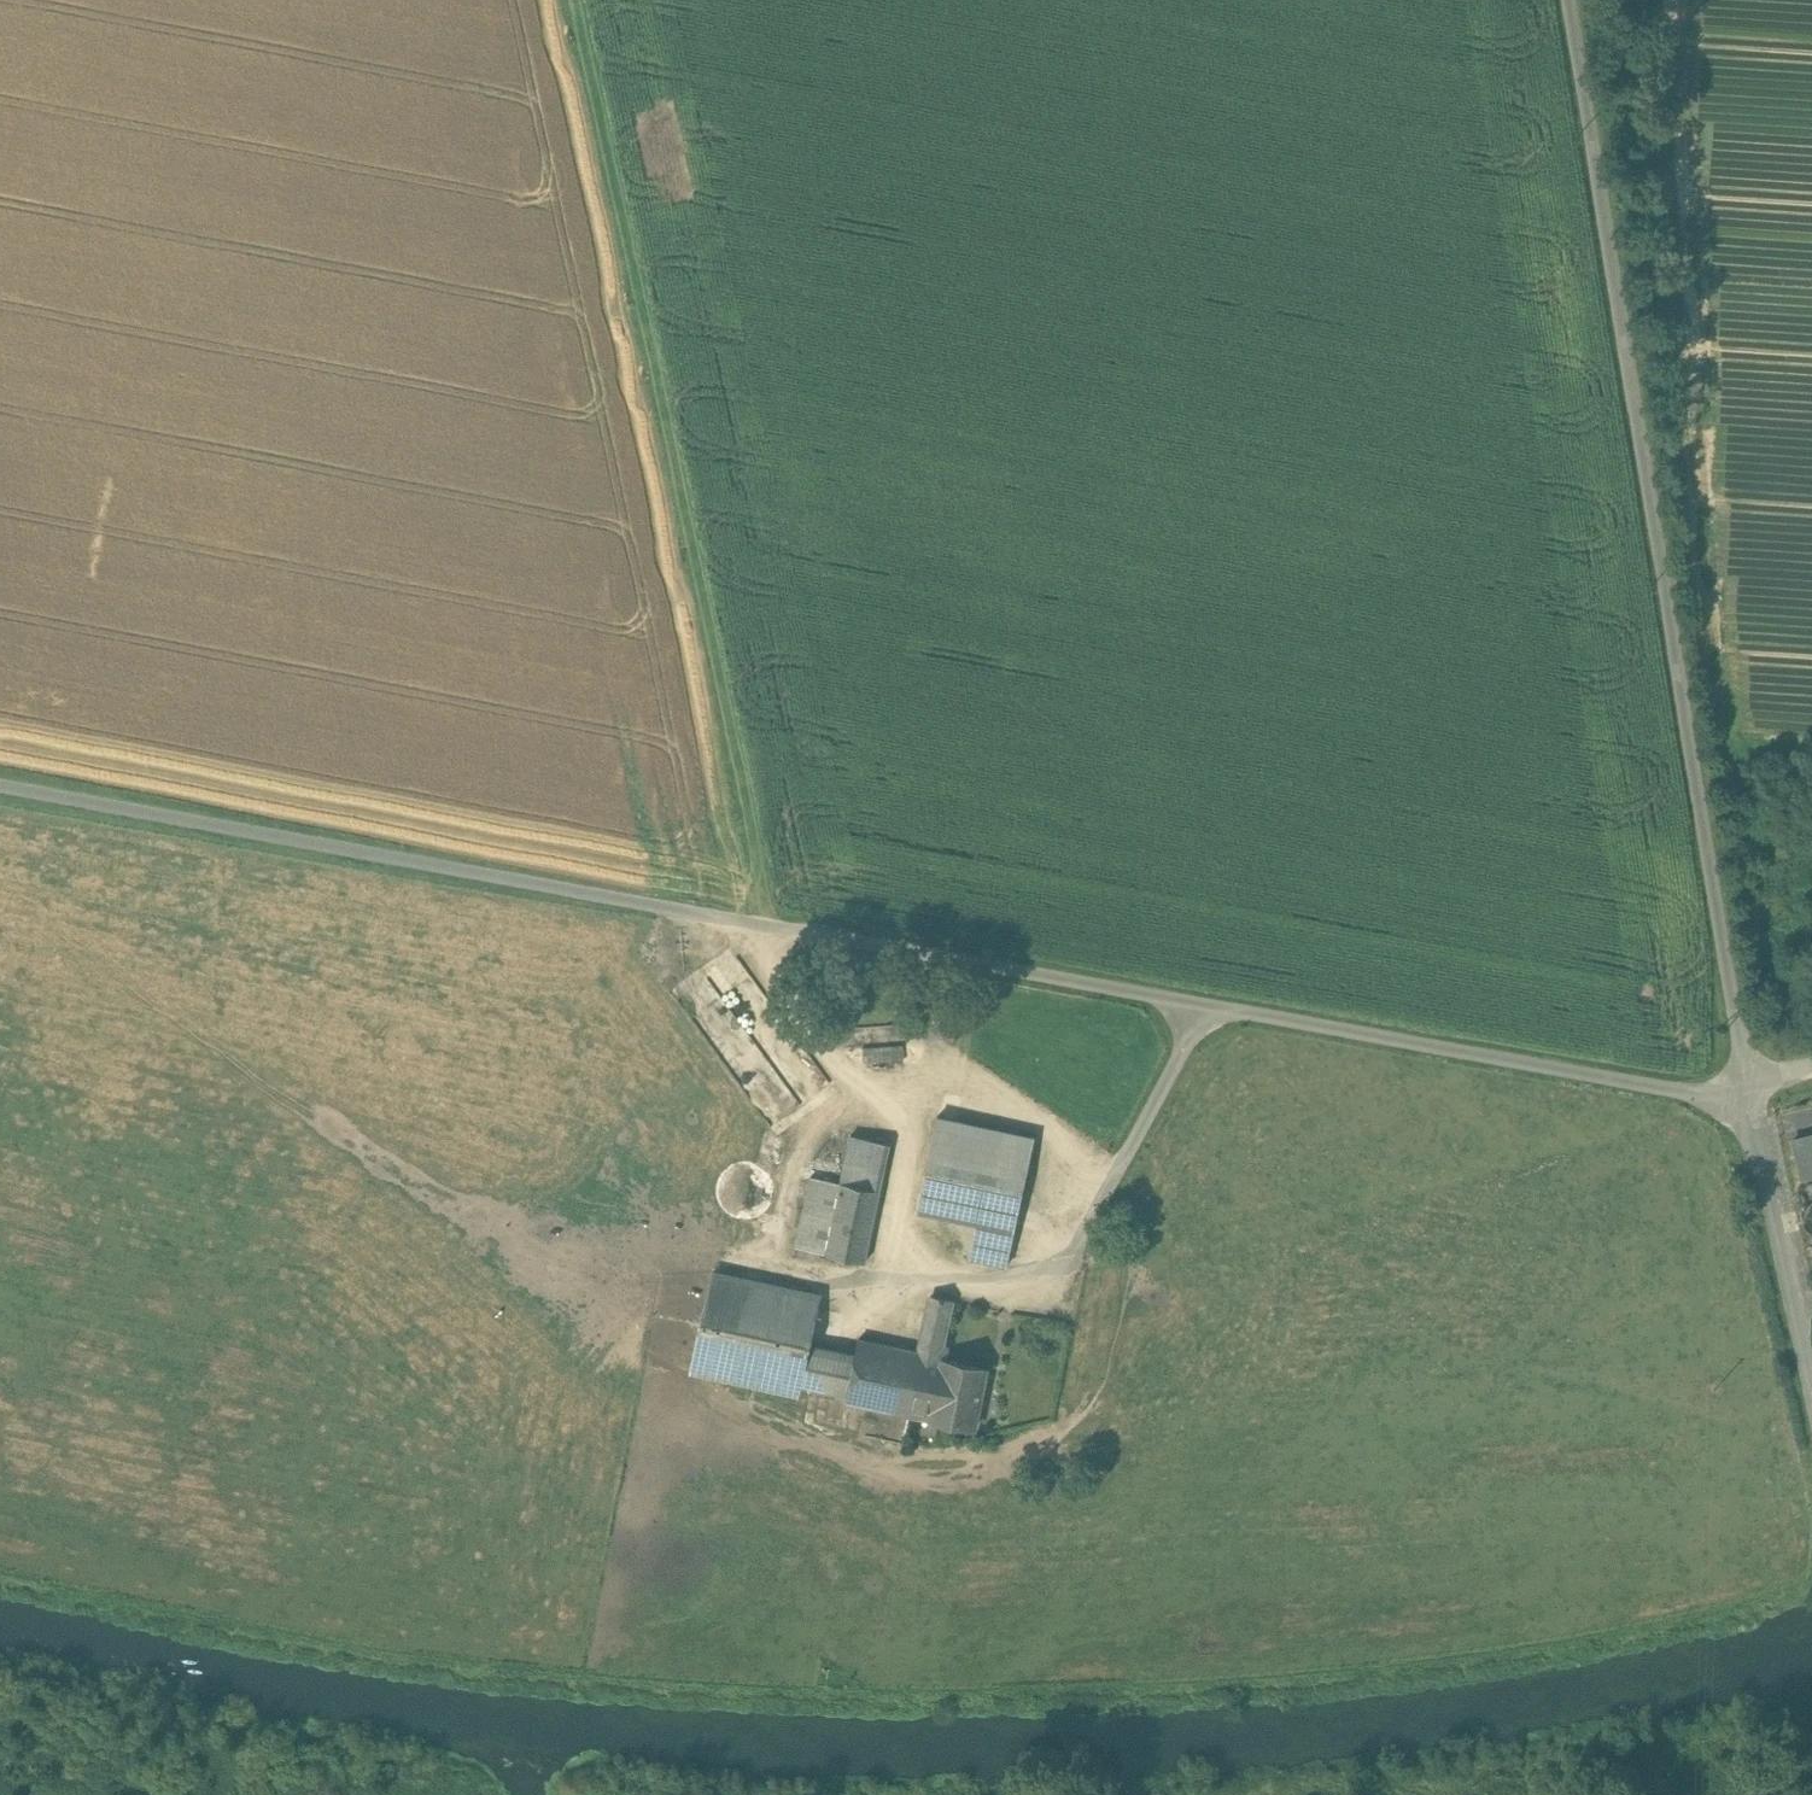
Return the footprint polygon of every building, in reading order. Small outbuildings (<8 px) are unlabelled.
[(909,1024),(855,1027),(863,1047),(864,1062),(905,1059),(904,1045),(909,1024)] [(966,1123),(938,1117),(927,1168),(955,1174),(966,1123)] [(1035,1137),(966,1123),(955,1174),(1024,1189),(1035,1137)] [(841,1182),(812,1176),(796,1247),(866,1261),(880,1191),(879,1190),(890,1144),(851,1135),(841,1182)] [(1793,1140),(1803,1178),(1811,1176),(1811,1136),(1793,1140)] [(779,1204),(781,1192),(779,1181),(773,1172),(763,1166),(752,1164),(741,1166),(732,1172),(726,1182),(724,1193),(726,1204),(732,1213),(742,1220),(753,1222),(764,1219),(773,1213),(779,1204)] [(955,1174),(927,1168),(918,1210),(977,1223),(970,1257),(1007,1266),(1024,1189),(955,1174)] [(1808,1203),(1805,1208),(1803,1215),(1805,1221),(1809,1227),(1811,1229),(1811,1200),(1808,1203)] [(820,1295),(714,1272),(692,1370),(798,1393),(801,1382),(849,1392),(856,1355),(809,1345),(820,1295)] [(919,1351),(859,1338),(849,1392),(848,1401),(931,1419),(944,1357),(940,1356),(953,1300),(931,1296),(919,1351)] [(987,1366),(944,1357),(931,1419),(974,1428),(987,1366)]
